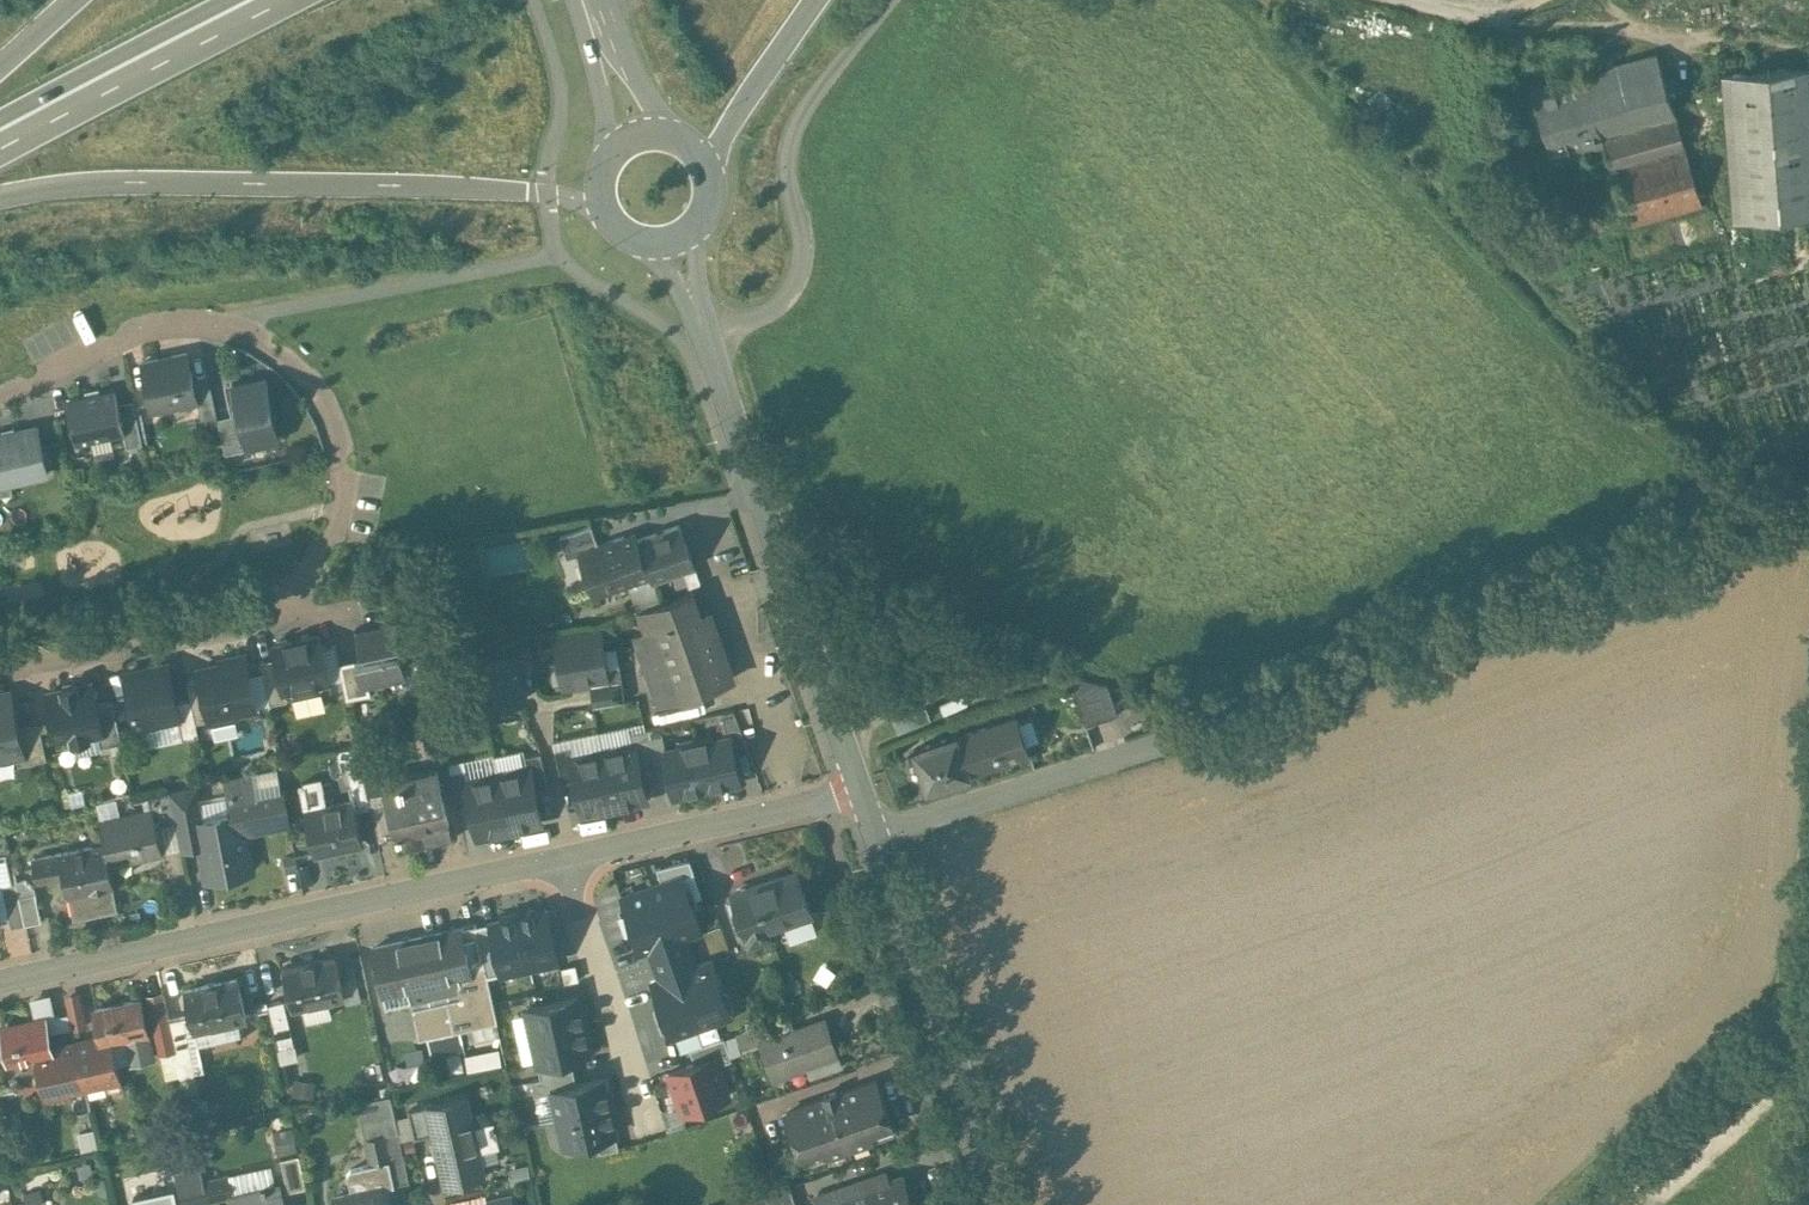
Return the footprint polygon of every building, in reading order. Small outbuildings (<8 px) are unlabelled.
[(1656,52),(1594,72),(1614,132),(1600,137),(1630,229),(1705,204),(1656,52)] [(1724,72),(1734,216),(1808,211),(1808,66),(1724,72)] [(1594,72),(1535,89),(1553,151),(1600,137),(1614,132),(1594,72)] [(187,352),(143,361),(153,408),(197,398),(187,352)] [(267,374),(232,382),(237,406),(231,407),(233,413),(232,413),(233,416),(239,415),(246,447),(281,439),(267,374)] [(209,378),(194,381),(200,406),(215,403),(209,378)] [(116,387),(67,398),(77,442),(125,431),(126,431),(121,408),(116,387)] [(215,403),(200,406),(203,421),(218,418),(215,403)] [(135,405),(121,408),(126,431),(125,431),(128,445),(143,442),(135,405)] [(233,416),(219,419),(226,451),(246,447),(239,415),(233,416)] [(0,434),(0,483),(48,472),(38,426),(14,431),(14,430),(0,434)] [(679,523),(638,538),(640,543),(651,574),(653,579),(654,579),(684,568),(694,564),(679,523)] [(592,524),(560,535),(568,556),(581,552),(581,550),(599,544),(592,524)] [(599,544),(581,550),(581,552),(596,594),(629,582),(651,574),(640,543),(629,547),(625,535),(599,544)] [(491,570),(529,568),(528,546),(489,548),(491,570)] [(694,564),(684,568),(690,585),(700,581),(694,564)] [(653,579),(651,574),(629,582),(639,609),(662,601),(654,579),(653,579)] [(662,601),(639,609),(646,630),(647,632),(660,627),(684,696),(725,682),(693,590),(662,601)] [(395,619),(356,628),(360,650),(365,649),(366,655),(356,657),(362,686),(370,684),(407,676),(406,667),(419,664),(412,636),(399,639),(395,619)] [(660,627),(647,632),(646,630),(635,634),(660,704),(684,696),(660,627)] [(600,632),(557,639),(564,682),(591,678),(596,677),(601,681),(608,680),(606,666),(600,632)] [(319,635),(275,645),(277,657),(285,690),(286,690),(288,689),(293,693),(322,687),(326,681),(329,680),(319,635)] [(529,635),(497,640),(500,654),(518,651),(520,667),(534,665),(529,635)] [(500,654),(478,657),(486,703),(525,697),(520,667),(518,651),(500,654)] [(245,653),(221,658),(222,661),(199,666),(201,676),(210,717),(211,721),(237,715),(236,711),(257,707),(245,653)] [(277,657),(262,660),(271,702),(288,699),(286,690),(285,690),(277,657)] [(356,657),(340,661),(348,696),(372,691),(370,684),(362,686),(356,657)] [(168,662),(126,671),(138,725),(179,716),(180,716),(176,700),(168,662)] [(621,663),(606,666),(608,680),(601,681),(596,677),(591,678),(595,704),(626,699),(621,663)] [(210,717),(201,676),(187,678),(191,697),(196,720),(210,717)] [(1112,685),(1077,678),(1070,680),(1085,724),(1121,711),(1112,685)] [(93,680),(77,684),(77,683),(63,686),(63,687),(48,690),(59,741),(74,737),(74,739),(89,736),(89,734),(99,732),(104,731),(98,702),(93,680)] [(0,691),(0,757),(17,753),(25,752),(19,725),(11,689),(0,691)] [(191,697),(176,700),(180,716),(179,716),(183,737),(199,734),(196,720),(191,697)] [(113,698),(98,702),(104,731),(99,732),(101,745),(122,740),(113,698)] [(747,742),(734,708),(722,711),(728,736),(730,736),(732,745),(747,742)] [(1018,716),(961,736),(959,731),(914,747),(928,787),(1031,752),(1018,716)] [(40,720),(19,725),(25,752),(17,753),(19,763),(47,757),(40,720)] [(661,724),(646,728),(653,761),(667,758),(665,750),(667,750),(661,724)] [(646,728),(630,732),(633,744),(635,744),(639,764),(653,761),(646,728)] [(728,736),(718,739),(712,735),(697,739),(707,787),(739,780),(732,745),(730,736),(728,736)] [(697,739),(681,742),(677,748),(667,750),(665,750),(667,758),(675,794),(707,787),(697,739)] [(633,744),(603,751),(616,808),(623,806),(623,803),(646,798),(639,764),(635,744),(633,744)] [(571,745),(555,748),(562,781),(576,778),(572,757),(574,757),(571,745)] [(541,751),(525,755),(528,767),(530,767),(534,787),(548,784),(541,751)] [(574,757),(572,757),(576,778),(584,812),(608,806),(608,809),(616,808),(603,751),(574,757)] [(361,754),(347,757),(352,783),(366,781),(361,754)] [(437,765),(401,773),(403,781),(401,781),(402,785),(388,788),(385,777),(384,777),(386,787),(396,835),(400,849),(452,836),(437,765)] [(528,767),(499,774),(511,831),(519,829),(518,826),(542,821),(534,787),(530,767),(528,767)] [(466,768),(450,771),(458,804),(472,801),(467,781),(469,780),(466,768)] [(250,773),(228,778),(232,794),(253,789),(250,773)] [(469,780),(467,781),(472,801),(479,835),(503,830),(503,832),(511,831),(499,774),(469,780)] [(232,794),(231,794),(235,812),(239,832),(244,831),(290,822),(281,784),(253,789),(232,794)] [(195,785),(168,791),(175,819),(181,848),(202,844),(197,819),(202,818),(195,785)] [(386,787),(369,791),(379,838),(396,835),(386,787)] [(168,791),(149,795),(152,808),(155,808),(158,823),(175,819),(168,791)] [(353,799),(327,805),(326,802),(306,806),(316,851),(362,841),(353,799)] [(152,808),(101,820),(106,843),(69,851),(61,852),(65,873),(69,894),(114,885),(110,862),(165,851),(158,823),(155,808),(152,808)] [(202,818),(197,819),(202,844),(208,876),(225,873),(231,876),(243,874),(247,868),(251,868),(244,831),(239,832),(235,812),(202,818)] [(48,855),(33,859),(37,879),(65,873),(61,852),(69,851),(65,833),(42,837),(48,855)] [(12,880),(9,857),(0,858),(0,882),(12,880)] [(657,867),(663,882),(682,875),(694,871),(690,860),(657,867)] [(797,871),(728,895),(735,914),(740,912),(751,941),(772,934),(770,927),(811,912),(797,871)] [(663,882),(623,896),(642,950),(652,946),(663,978),(653,982),(672,1036),(731,1015),(712,961),(694,967),(683,936),(701,930),(682,875),(663,882)] [(17,881),(3,884),(12,926),(26,923),(20,894),(17,881)] [(36,890),(20,894),(25,923),(42,919),(36,890)] [(547,908),(519,914),(530,966),(558,960),(547,908)] [(519,914),(476,924),(487,975),(530,966),(519,914)] [(476,924),(416,938),(426,982),(430,998),(459,991),(460,995),(447,999),(454,1030),(497,1021),(487,975),(476,924)] [(426,982),(416,938),(373,947),(383,991),(426,982)] [(335,954),(284,966),(293,1005),(344,994),(335,954)] [(237,976),(185,987),(194,1027),(246,1016),(237,976)] [(79,991),(66,994),(74,1027),(86,1025),(79,991)] [(578,997),(526,1008),(532,1036),(583,1024),(578,997)] [(140,998),(96,1008),(102,1036),(103,1040),(112,1038),(127,1035),(147,1030),(140,998)] [(284,999),(268,1002),(278,1048),(294,1044),(284,999)] [(418,1024),(415,1010),(403,1013),(407,1031),(411,1031),(410,1026),(418,1024)] [(403,1013),(374,1019),(380,1046),(409,1040),(407,1031),(403,1013)] [(167,1014),(153,1017),(160,1049),(162,1049),(174,1046),(168,1018),(167,1014)] [(182,1015),(168,1018),(174,1046),(177,1056),(181,1075),(195,1071),(182,1015)] [(1,1027),(7,1055),(0,1057),(0,1068),(4,1089),(43,1080),(44,1080),(38,1055),(55,1051),(51,1034),(47,1017),(1,1027)] [(768,1037),(761,1040),(762,1043),(773,1076),(837,1055),(824,1018),(768,1037)] [(742,1030),(737,1032),(743,1049),(762,1043),(761,1040),(768,1037),(763,1023),(742,1030)] [(590,1052),(583,1024),(532,1036),(538,1063),(571,1056),(590,1052)] [(147,1030),(127,1035),(131,1055),(132,1061),(153,1056),(148,1030),(147,1030)] [(76,1041),(58,1045),(61,1035),(61,1032),(51,1034),(55,1051),(38,1055),(44,1080),(43,1080),(49,1104),(71,1100),(69,1090),(86,1087),(76,1041)] [(102,1036),(76,1041),(86,1087),(105,1082),(108,1092),(124,1088),(112,1038),(103,1040),(102,1036)] [(716,1055),(718,1064),(732,1059),(724,1037),(690,1049),(695,1063),(716,1055)] [(471,1069),(505,1061),(501,1044),(467,1052),(471,1069)] [(174,1046),(162,1049),(164,1059),(177,1056),(174,1046)] [(695,1063),(669,1071),(683,1111),(729,1095),(718,1064),(716,1055),(695,1063)] [(571,1056),(538,1063),(541,1077),(574,1070),(571,1056)] [(574,1070),(541,1077),(532,1079),(535,1094),(553,1091),(552,1089),(577,1084),(574,1070)] [(577,1084),(552,1089),(553,1091),(558,1117),(610,1106),(604,1078),(577,1084)] [(839,1093),(837,1089),(824,1094),(825,1098),(787,1111),(802,1153),(824,1146),(828,1155),(873,1139),(869,1130),(892,1122),(877,1080),(839,1093)] [(466,1095),(428,1104),(434,1130),(435,1131),(447,1184),(484,1175),(478,1149),(473,1127),(466,1095)] [(392,1098),(359,1106),(372,1163),(372,1164),(389,1160),(395,1184),(410,1181),(401,1138),(397,1119),(392,1098)] [(428,1104),(410,1108),(412,1116),(416,1134),(416,1135),(435,1131),(434,1130),(428,1104)] [(616,1133),(610,1106),(558,1117),(564,1145),(597,1137),(616,1133)] [(412,1116),(397,1119),(401,1138),(416,1134),(412,1116)] [(495,1123),(473,1127),(478,1149),(500,1144),(495,1123)] [(619,1147),(616,1133),(597,1137),(600,1152),(619,1147)] [(306,1186),(299,1154),(280,1158),(287,1190),(306,1186)] [(389,1160),(372,1164),(372,1163),(351,1168),(348,1173),(352,1192),(382,1186),(382,1187),(395,1185),(395,1184),(389,1160)] [(817,1196),(820,1204),(917,1204),(906,1176),(891,1181),(887,1171),(817,1196)] [(229,1174),(204,1180),(209,1199),(232,1194),(231,1193),(233,1193),(229,1174)] [(179,1185),(183,1204),(184,1204),(209,1199),(204,1180),(179,1185)] [(738,1201),(739,1204),(800,1204),(792,1182),(738,1201)] [(231,1193),(232,1194),(234,1204),(282,1204),(278,1183),(233,1193),(231,1193)] [(335,1196),(337,1204),(386,1204),(382,1187),(382,1186),(352,1192),(335,1196)] [(26,1191),(28,1204),(33,1204),(46,1204),(44,1189),(26,1191)]
